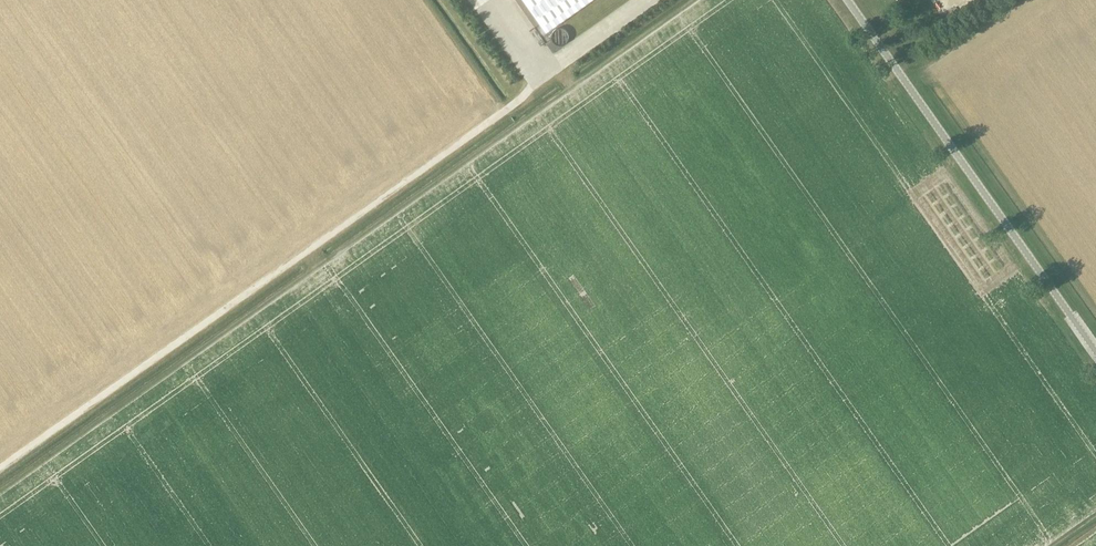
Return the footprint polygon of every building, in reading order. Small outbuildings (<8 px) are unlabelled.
[(545,33),(592,0),(521,0),(545,33)]
